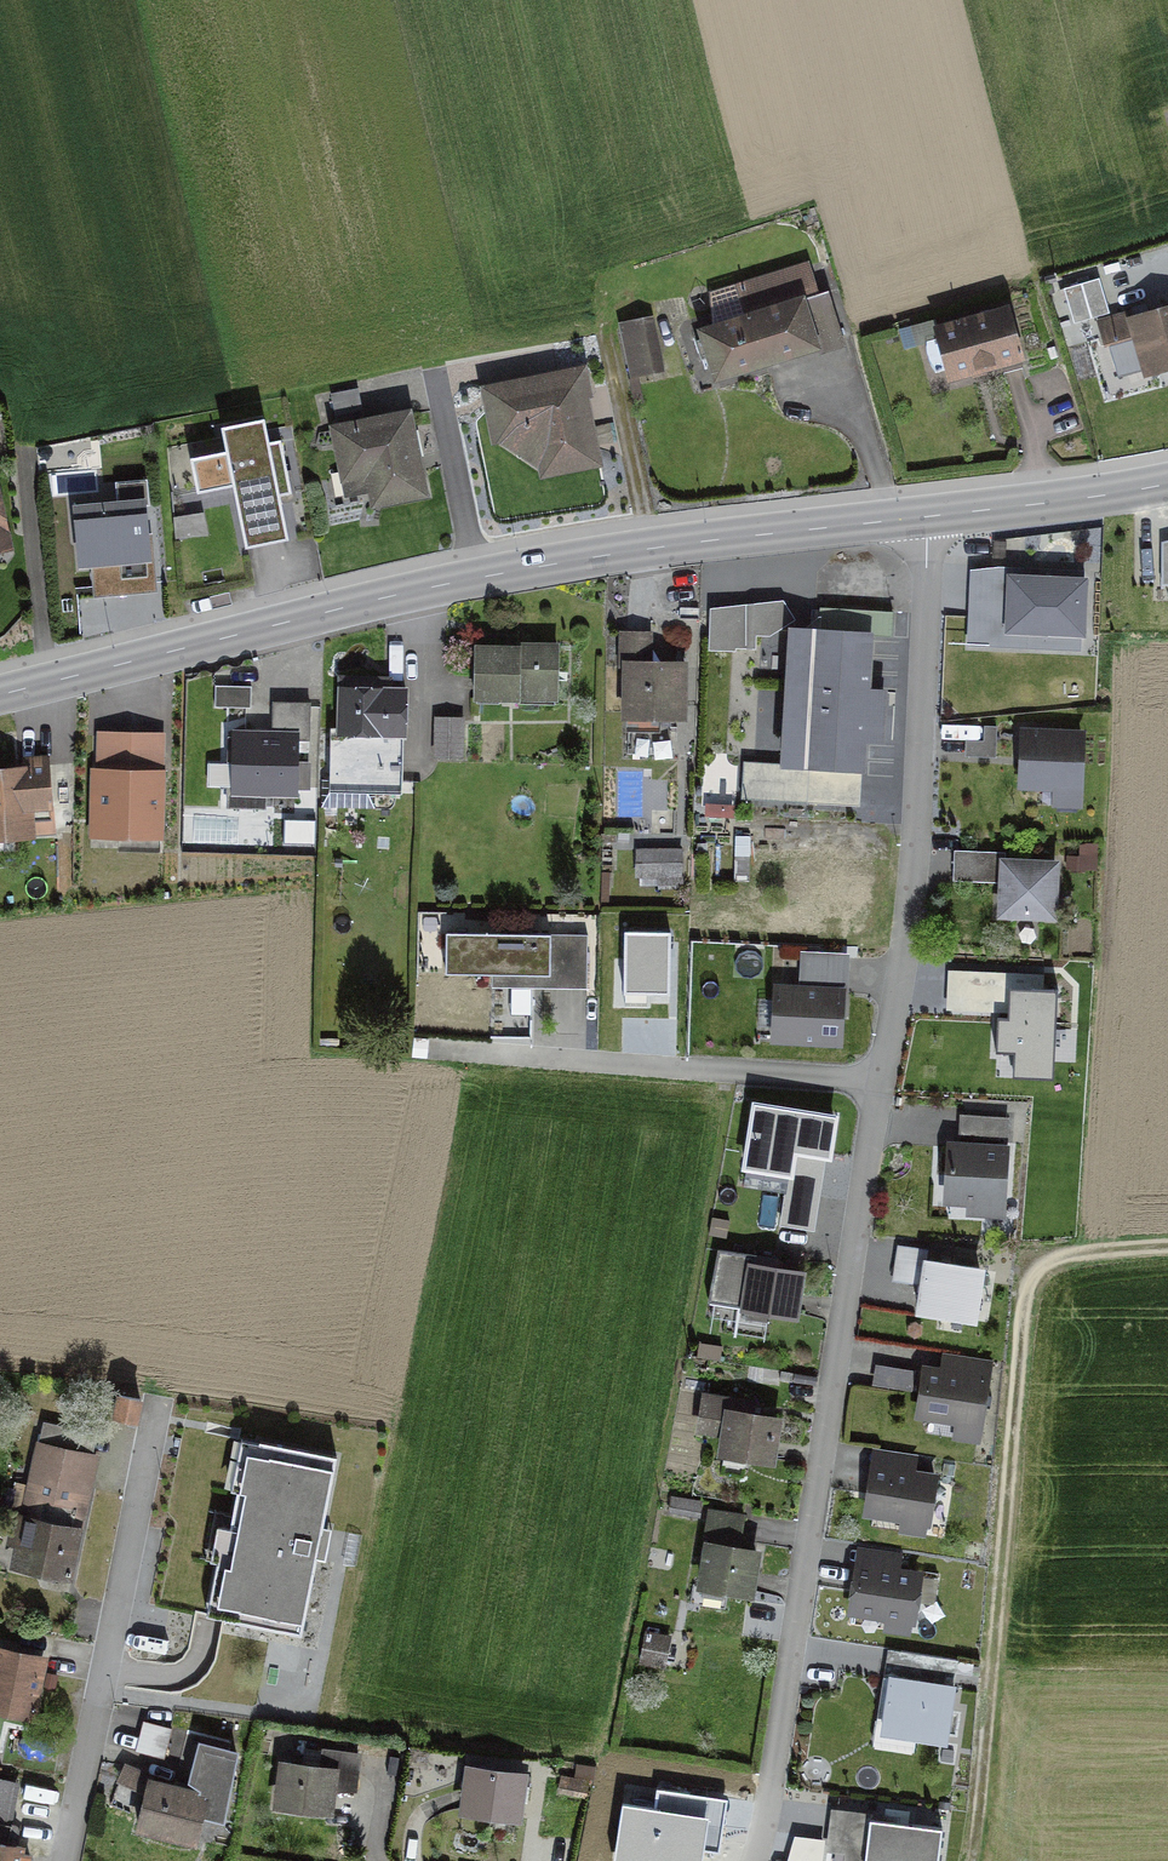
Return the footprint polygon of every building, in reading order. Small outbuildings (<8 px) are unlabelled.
[(771,278),(738,288),(744,308),(777,298),(771,278)] [(838,340),(823,294),(699,333),(702,340),(694,343),(699,360),(707,358),(714,379),(838,340)] [(1167,366),(1167,311),(1131,322),(1129,313),(1098,322),(1105,346),(1135,337),(1145,372),(1167,366)] [(948,377),(1017,358),(1005,312),(935,332),(948,377)] [(620,327),(630,375),(659,369),(649,321),(620,327)] [(592,462),(575,379),(490,396),(499,437),(521,432),(537,443),(543,472),(592,462)] [(355,394),(331,399),(333,412),(339,411),(345,419),(359,416),(355,394)] [(262,413),(215,424),(221,451),(197,457),(205,495),(230,489),(242,546),(289,536),(262,413)] [(372,503),(420,494),(405,416),(333,431),(346,496),(370,492),(372,503)] [(142,505),(73,511),(79,568),(147,562),(142,505)] [(1083,582),(975,577),(973,628),(1081,632),(1083,582)] [(786,604),(711,612),(711,651),(785,652),(786,604)] [(890,613),(818,609),(816,633),(814,633),(807,765),(806,765),(806,766),(859,769),(867,636),(889,638),(890,613)] [(677,716),(678,668),(645,667),(645,637),(621,637),(621,668),(626,668),(625,731),(652,732),(652,716),(677,716)] [(515,650),(475,649),(473,699),(516,700),(516,693),(553,693),(554,647),(515,646),(515,650)] [(382,692),(382,682),(367,682),(367,691),(363,691),(363,682),(340,681),(339,732),(331,732),(330,782),(394,783),(395,735),(401,735),(402,692),(382,692)] [(248,709),(249,688),(213,687),(212,708),(248,709)] [(307,741),(307,705),(277,704),(276,739),(242,738),(241,788),(225,788),(225,808),(262,809),(263,790),(292,791),(292,789),(306,789),(306,765),(293,765),(293,741),(307,741)] [(458,757),(459,721),(435,720),(434,757),(458,757)] [(993,743),(994,728),(982,727),(981,743),(993,743)] [(1076,789),(1079,736),(1021,733),(1019,786),(1076,789)] [(804,803),(806,766),(741,763),(740,800),(804,803)] [(52,829),(46,765),(24,767),(24,774),(0,776),(0,834),(52,829)] [(157,837),(160,780),(96,777),(93,834),(157,837)] [(637,886),(676,886),(677,851),(638,851),(637,886)] [(1001,863),(1001,855),(987,854),(986,873),(1000,874),(999,915),(1050,917),(1053,865),(1001,863)] [(668,934),(624,933),(623,994),(667,995),(668,934)] [(584,942),(435,941),(434,973),(486,974),(485,988),(584,989),(584,942)] [(773,1039),(835,1043),(838,994),(775,990),(773,1039)] [(1056,996),(1009,993),(1007,1022),(998,1021),(996,1055),(1016,1057),(1014,1082),(1051,1084),(1056,996)] [(794,1173),(798,1152),(829,1157),(835,1117),(757,1104),(747,1165),(794,1173)] [(945,1199),(998,1203),(1002,1152),(948,1149),(945,1199)] [(797,1275),(772,1270),(773,1260),(715,1250),(705,1303),(791,1317),(797,1275)] [(970,1328),(978,1274),(918,1266),(911,1321),(970,1328)] [(977,1425),(984,1380),(923,1370),(916,1416),(977,1425)] [(112,1418),(133,1422),(138,1401),(116,1396),(112,1418)] [(720,1455),(768,1462),(775,1420),(748,1416),(750,1405),(703,1397),(698,1430),(723,1434),(720,1455)] [(332,1457),(187,1429),(152,1605),(299,1633),(332,1457)] [(69,1529),(80,1483),(57,1478),(58,1473),(33,1467),(26,1500),(33,1502),(30,1520),(12,1517),(7,1543),(18,1545),(13,1567),(64,1577),(74,1530),(69,1529)] [(925,1523),(932,1477),(871,1468),(864,1514),(899,1519),(898,1531),(921,1535),(923,1523),(925,1523)] [(668,1512),(695,1517),(698,1503),(670,1499),(668,1512)] [(737,1541),(741,1517),(706,1511),(702,1535),(710,1536),(708,1546),(706,1545),(699,1587),(747,1594),(753,1554),(726,1549),(728,1539),(737,1541)] [(911,1637),(919,1580),(851,1571),(843,1628),(911,1637)] [(638,1663),(657,1666),(663,1638),(644,1634),(638,1663)] [(0,1652),(0,1708),(3,1709),(2,1715),(0,1714),(0,1724),(25,1729),(40,1660),(0,1652)] [(954,1691),(886,1682),(878,1734),(947,1743),(954,1691)] [(166,1733),(140,1727),(135,1753),(161,1758),(166,1733)] [(235,1759),(201,1750),(195,1772),(189,1770),(185,1783),(197,1790),(196,1795),(147,1782),(136,1828),(192,1842),(198,1818),(222,1823),(235,1759)] [(329,1778),(353,1781),(356,1756),(322,1751),(319,1770),(282,1765),(277,1806),(324,1812),(329,1778)] [(462,1812),(514,1819),(519,1776),(468,1769),(462,1812)] [(12,1783),(0,1781),(0,1860),(26,1860),(27,1856),(18,1854),(19,1848),(5,1845),(9,1826),(4,1825),(12,1783)] [(615,1860),(702,1860),(703,1851),(719,1854),(727,1802),(659,1791),(656,1810),(623,1805),(615,1860)] [(944,1829),(872,1819),(866,1860),(940,1860),(944,1829)]
